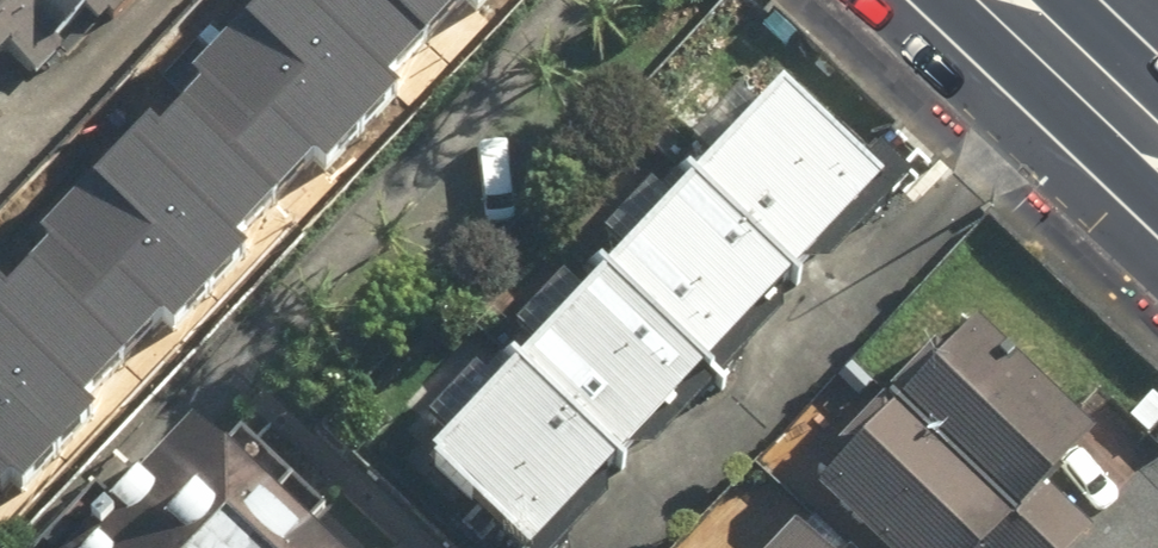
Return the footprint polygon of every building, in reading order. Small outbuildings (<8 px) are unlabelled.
[(128,25),(150,0),(0,0),(0,89),(25,61),(51,84),(116,14),(128,25)] [(245,17),(351,116),(427,36),(388,0),(261,0),(245,17)] [(427,36),(460,0),(388,0),(427,36)] [(245,17),(170,97),(276,196),(351,116),(245,17)] [(727,171),(829,266),(918,171),(816,76),(727,171)] [(170,97),(95,177),(201,276),(276,196),(170,97)] [(636,269),(738,364),(829,266),(727,171),(636,269)] [(95,177),(20,257),(126,356),(201,276),(95,177)] [(0,278),(0,389),(51,436),(126,356),(20,257),(0,278)] [(555,356),(657,451),(738,364),(636,269),(555,356)] [(922,400),(1041,510),(1119,426),(1000,316),(922,400)] [(657,451),(555,356),(466,451),(568,546),(657,451)] [(51,436),(0,389),(0,490),(51,436)] [(922,400),(840,488),(905,547),(1005,547),(1041,510),(922,400)] [(123,515),(138,529),(120,547),(375,547),(342,518),(357,503),(266,418),(252,433),(224,407),(123,515)] [(830,504),(789,547),(877,547),(830,504)]
